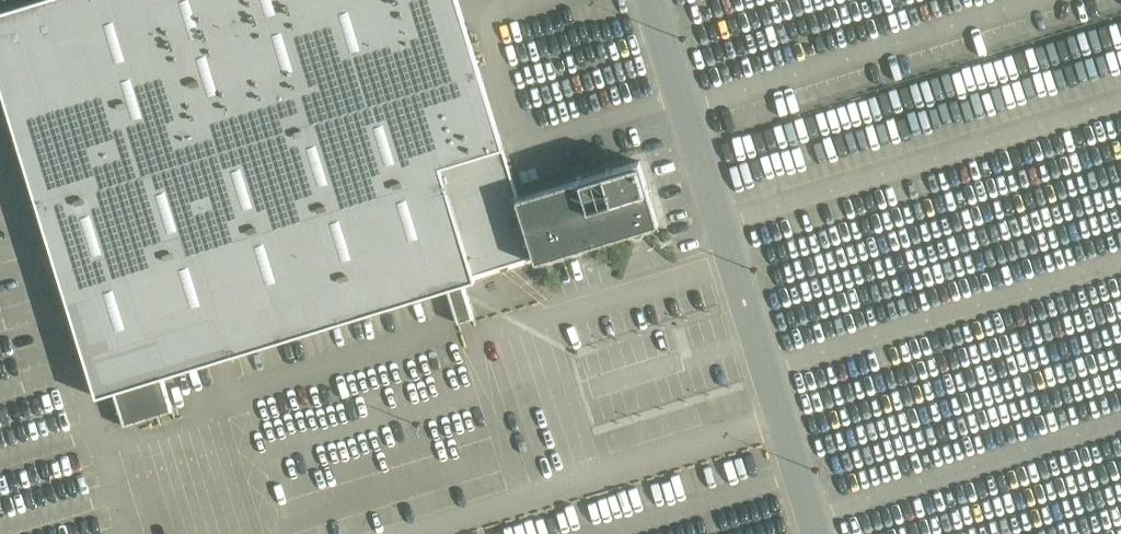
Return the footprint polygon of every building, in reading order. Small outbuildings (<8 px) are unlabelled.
[(503,148),(458,0),(0,0),(0,84),(96,397),(113,392),(123,425),(173,410),(163,376),(447,289),(457,323),(474,317),(464,283),(475,280),(474,275),(509,264),(535,257),(536,261),(633,231),(633,232),(634,233),(635,234),(636,235),(637,235),(639,235),(640,234),(641,233),(642,232),(642,230),(642,229),(659,223),(639,161),(519,198),(503,148)]
